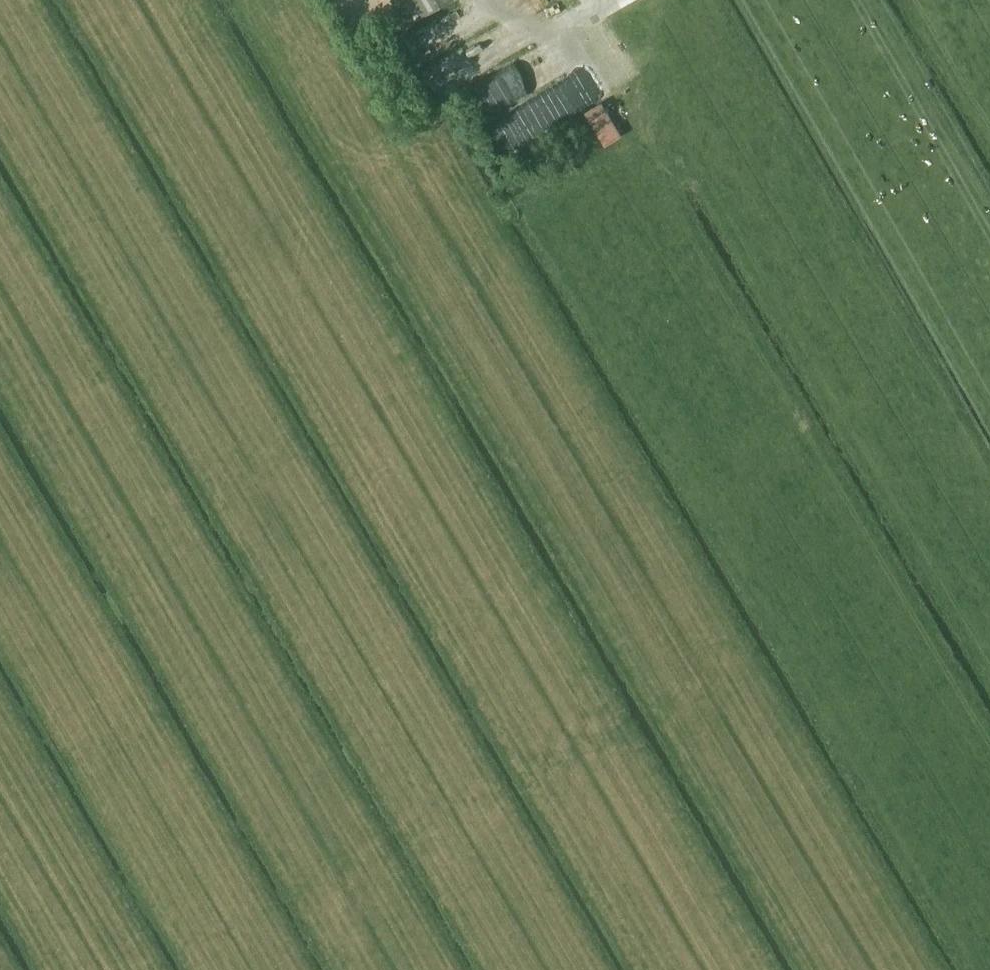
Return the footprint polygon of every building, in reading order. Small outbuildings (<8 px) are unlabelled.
[(411,23),(452,0),(397,0),(411,23)]
